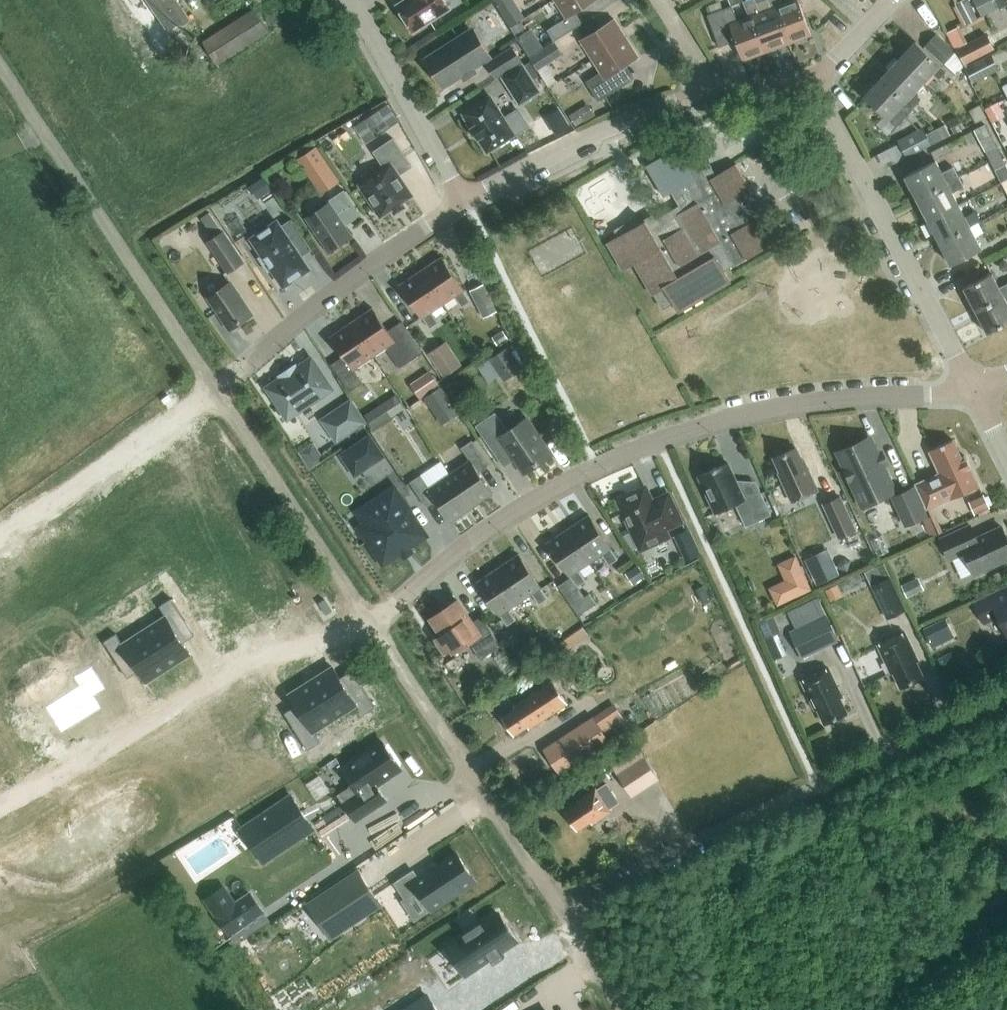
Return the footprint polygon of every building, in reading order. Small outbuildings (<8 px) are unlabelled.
[(191,20),(177,0),(149,0),(171,34),(191,20)] [(445,0),(404,0),(397,4),(414,31),(450,8),(445,0)] [(511,26),(522,19),(509,0),(494,0),(511,26)] [(594,0),(556,0),(567,17),(547,29),(554,41),(583,22),(576,11),(594,0)] [(772,7),(760,12),(756,0),(745,0),(743,1),(749,16),(753,14),(766,51),(789,42),(775,6),(772,7)] [(772,7),(775,6),(789,42),(812,34),(799,0),(791,0),(783,3),(781,0),(769,0),(772,7)] [(961,13),(972,8),(968,0),(957,0),(955,1),(961,13)] [(977,6),(981,15),(1006,2),(1006,0),(988,0),(977,6)] [(720,1),(708,5),(711,13),(722,9),(720,1)] [(753,14),(749,16),(738,20),(732,5),(722,9),(711,13),(708,14),(720,46),(736,40),(743,59),(766,51),(753,14)] [(219,64),(269,32),(253,7),(203,40),(219,64)] [(977,17),(972,8),(961,13),(966,22),(977,17)] [(593,59),(627,37),(615,18),(581,40),(593,59)] [(543,48),(531,28),(517,37),(530,56),(543,48)] [(978,40),(970,44),(963,29),(949,35),(956,50),(958,50),(964,62),(984,52),(978,40)] [(472,66),(486,58),(469,32),(427,59),(444,85),(462,73),(465,78),(475,71),(472,66)] [(924,47),(942,64),(954,52),(935,35),(924,47)] [(626,64),(639,56),(627,37),(593,59),(601,71),(586,81),(599,100),(635,78),(626,64)] [(941,64),(916,40),(899,59),(923,82),(931,73),(938,78),(944,72),(938,66),(941,64)] [(538,69),(562,53),(554,41),(530,56),(538,69)] [(496,78),(523,61),(513,45),(486,62),(496,78)] [(991,53),(966,66),(973,81),(999,68),(991,53)] [(914,92),(923,82),(899,59),(882,77),(906,100),(913,106),(921,98),(914,92)] [(540,91),(523,64),(502,77),(520,104),(540,91)] [(906,100),(882,77),(864,96),(889,119),(898,109),(904,114),(911,106),(905,101),(906,100)] [(516,110),(505,117),(491,96),(464,113),(472,126),(470,127),(478,139),(479,137),(488,151),(515,134),(515,133),(526,126),(527,122),(520,111),(516,110)] [(985,108),(992,123),(1005,116),(998,101),(985,108)] [(399,120),(388,103),(365,119),(376,136),(399,120)] [(569,116),(576,127),(584,122),(585,122),(595,116),(587,104),(569,116)] [(985,116),(981,105),(971,110),(976,121),(985,116)] [(554,132),(560,128),(563,121),(559,114),(551,115),(545,119),(542,125),(546,132),(554,132)] [(958,117),(948,122),(954,134),(966,128),(958,117)] [(945,123),(936,128),(941,139),(950,134),(945,123)] [(924,127),(898,141),(906,157),(932,143),(924,127)] [(936,128),(927,133),(932,144),(941,139),(936,128)] [(985,150),(986,150),(991,160),(1001,154),(996,145),(993,146),(986,133),(978,137),(985,150)] [(399,174),(413,166),(394,137),(374,151),(385,167),(360,184),(381,216),(392,208),(393,210),(403,203),(401,202),(413,194),(399,174)] [(773,243),(749,203),(745,205),(740,196),(752,189),(737,163),(716,175),(702,149),(685,159),(678,147),(647,165),(664,195),(672,191),(680,205),(648,223),(646,220),(638,225),(634,218),(615,229),(619,236),(608,242),(623,269),(635,262),(653,294),(655,293),(663,308),(673,302),(679,311),(730,281),(724,270),(734,265),(734,266),(773,243)] [(299,161),(322,195),(339,183),(316,149),(299,161)] [(1006,163),(1001,154),(991,160),(996,169),(1006,163)] [(917,197),(959,176),(954,166),(942,172),(936,159),(906,175),(917,197)] [(959,204),(952,192),(964,186),(959,176),(917,197),(929,220),(959,204)] [(262,197),(271,191),(262,178),(253,184),(262,197)] [(345,225),(361,214),(344,189),(327,201),(328,203),(307,217),(330,250),(352,235),(345,225)] [(970,226),(959,204),(929,220),(940,242),(970,226)] [(211,211),(199,219),(206,228),(217,220),(211,211)] [(280,226),(277,222),(254,238),(259,245),(256,247),(262,256),(260,257),(269,270),(271,269),(276,278),(279,276),(284,283),(308,267),(301,257),(312,249),(291,218),(280,226)] [(982,249),(975,236),(982,232),(978,222),(970,226),(940,242),(951,264),(982,249)] [(245,261),(223,229),(214,236),(207,240),(229,272),(245,261)] [(464,290),(441,256),(421,270),(444,304),(455,296),(462,306),(471,300),(464,290)] [(444,304),(421,270),(400,284),(423,318),(423,317),(430,328),(439,322),(432,311),(444,304)] [(1006,294),(1006,283),(1001,286),(994,272),(965,287),(976,310),(1006,294)] [(231,282),(209,296),(230,328),(252,314),(231,282)] [(497,310),(484,283),(470,290),(483,317),(497,310)] [(976,310),(988,333),(1006,323),(1006,294),(976,310)] [(402,320),(388,330),(372,307),(352,321),(375,355),(387,347),(400,367),(423,352),(402,320)] [(354,369),(375,355),(352,321),(331,335),(345,356),(332,365),(350,391),(363,382),(354,369)] [(492,337),(497,345),(508,339),(502,331),(492,337)] [(445,341),(428,353),(445,377),(462,365),(445,341)] [(522,367),(506,343),(488,355),(504,379),(522,367)] [(330,388),(311,359),(270,387),(288,415),(330,388)] [(432,368),(412,382),(422,397),(442,383),(432,368)] [(441,385),(424,396),(436,414),(453,403),(441,385)] [(364,421),(350,401),(324,419),(337,439),(364,421)] [(392,415),(384,402),(365,414),(374,427),(392,415)] [(551,454),(527,418),(508,430),(495,411),(476,425),(492,448),(503,440),(525,472),(551,454)] [(385,455),(370,432),(339,453),(354,476),(385,455)] [(894,490),(870,437),(839,452),(863,504),(894,490)] [(470,459),(449,472),(472,507),(493,493),(479,471),(489,464),(472,439),(462,447),(470,459)] [(979,486),(965,454),(961,456),(953,439),(930,450),(940,472),(916,483),(927,507),(951,497),(952,498),(979,486)] [(327,460),(315,442),(300,452),(312,470),(327,460)] [(803,462),(796,447),(774,457),(781,472),(779,473),(792,501),(818,489),(805,461),(803,462)] [(441,460),(410,481),(427,506),(437,499),(452,521),(472,507),(449,472),(441,460)] [(771,514),(758,485),(742,492),(728,462),(699,475),(716,512),(736,503),(746,525),(771,514)] [(680,520),(668,495),(652,502),(645,488),(620,499),(627,515),(625,516),(629,524),(631,523),(642,547),(663,537),(660,529),(680,520)] [(913,488),(895,496),(907,523),(925,515),(913,488)] [(424,534),(394,489),(380,498),(376,497),(365,504),(365,509),(361,511),(369,523),(362,527),(384,560),(424,534)] [(857,530),(841,494),(823,502),(839,538),(857,530)] [(990,507),(984,494),(969,501),(975,514),(979,512),(980,515),(990,510),(989,508),(990,507)] [(589,514),(568,528),(591,562),(602,554),(609,564),(618,558),(611,548),(612,548),(589,514)] [(1001,525),(976,537),(970,524),(941,537),(951,559),(965,552),(975,573),(1006,559),(1006,537),(1001,525)] [(686,526),(673,532),(682,551),(694,545),(686,526)] [(591,562),(568,528),(550,539),(578,586),(587,580),(580,570),(591,562)] [(542,587),(519,553),(498,567),(521,601),(532,593),(539,603),(548,597),(541,587),(542,587)] [(811,590),(796,557),(779,565),(786,580),(770,588),(778,606),(811,590)] [(810,569),(817,585),(840,574),(832,559),(810,569)] [(521,601),(498,567),(477,581),(500,615),(501,615),(507,625),(516,619),(509,609),(521,601)] [(644,577),(638,567),(627,575),(633,585),(644,577)] [(577,586),(571,575),(570,576),(558,584),(578,614),(591,606),(595,602),(589,593),(585,596),(577,586)] [(906,609),(890,575),(871,584),(887,618),(906,609)] [(919,591),(914,580),(902,585),(907,597),(919,591)] [(831,601),(843,595),(838,584),(826,589),(831,601)] [(986,596),(975,601),(985,623),(999,616),(1006,633),(1006,586),(986,596)] [(168,667),(190,653),(175,630),(187,622),(172,598),(160,606),(167,618),(145,631),(168,667)] [(472,620),(458,599),(431,617),(442,633),(437,637),(446,651),(451,648),(454,652),(470,641),(481,658),(502,645),(481,614),(472,620)] [(839,640),(826,614),(789,631),(802,658),(839,640)] [(782,635),(774,615),(759,622),(767,641),(782,635)] [(945,618),(923,628),(930,644),(952,633),(945,618)] [(146,681),(168,667),(145,631),(124,645),(117,634),(104,641),(119,665),(131,657),(146,681)] [(918,659),(905,631),(878,644),(891,672),(893,671),(901,686),(923,676),(916,660),(918,659)] [(532,654),(525,643),(513,651),(520,662),(532,654)] [(341,662),(319,676),(342,711),(364,697),(371,709),(383,701),(368,677),(356,685),(341,662)] [(44,706),(62,733),(102,707),(95,696),(106,688),(91,664),(73,676),(78,685),(44,706)] [(842,695),(829,667),(802,680),(815,708),(817,707),(824,722),(847,712),(840,696),(842,695)] [(319,676),(298,690),(312,713),(301,720),(316,744),(328,736),(320,725),(342,711),(319,676)] [(517,708),(503,717),(514,734),(527,725),(529,728),(568,703),(553,679),(514,704),(517,708)] [(615,704),(595,717),(607,735),(627,722),(615,704)] [(595,717),(561,738),(577,762),(610,740),(607,735),(595,717)] [(401,767),(383,741),(343,767),(354,784),(339,794),(356,819),(386,799),(376,784),(401,767)] [(660,780),(637,744),(609,762),(632,797),(660,780)] [(606,781),(596,788),(577,800),(580,803),(566,812),(577,829),(591,820),(593,823),(612,811),(610,808),(619,802),(606,781)] [(313,828),(291,795),(241,828),(264,861),(313,828)] [(457,853),(414,881),(432,908),(475,879),(457,853)] [(358,869),(307,903),(330,937),(381,904),(358,869)] [(248,888),(212,912),(226,934),(263,910),(248,888)] [(464,935),(447,945),(448,947),(450,946),(454,953),(453,954),(455,956),(456,955),(461,962),(459,963),(461,965),(462,965),(467,972),(465,972),(466,974),(491,958),(494,963),(495,962),(493,960),(502,954),(504,956),(505,955),(502,951),(517,940),(516,939),(515,940),(508,929),(509,929),(506,924),(505,925),(498,914),(499,914),(498,912),(483,922),(482,920),(480,921),(482,923),(465,934),(464,932),(463,933),(464,935)] [(423,959),(399,975),(418,1005),(443,989),(423,959)]
